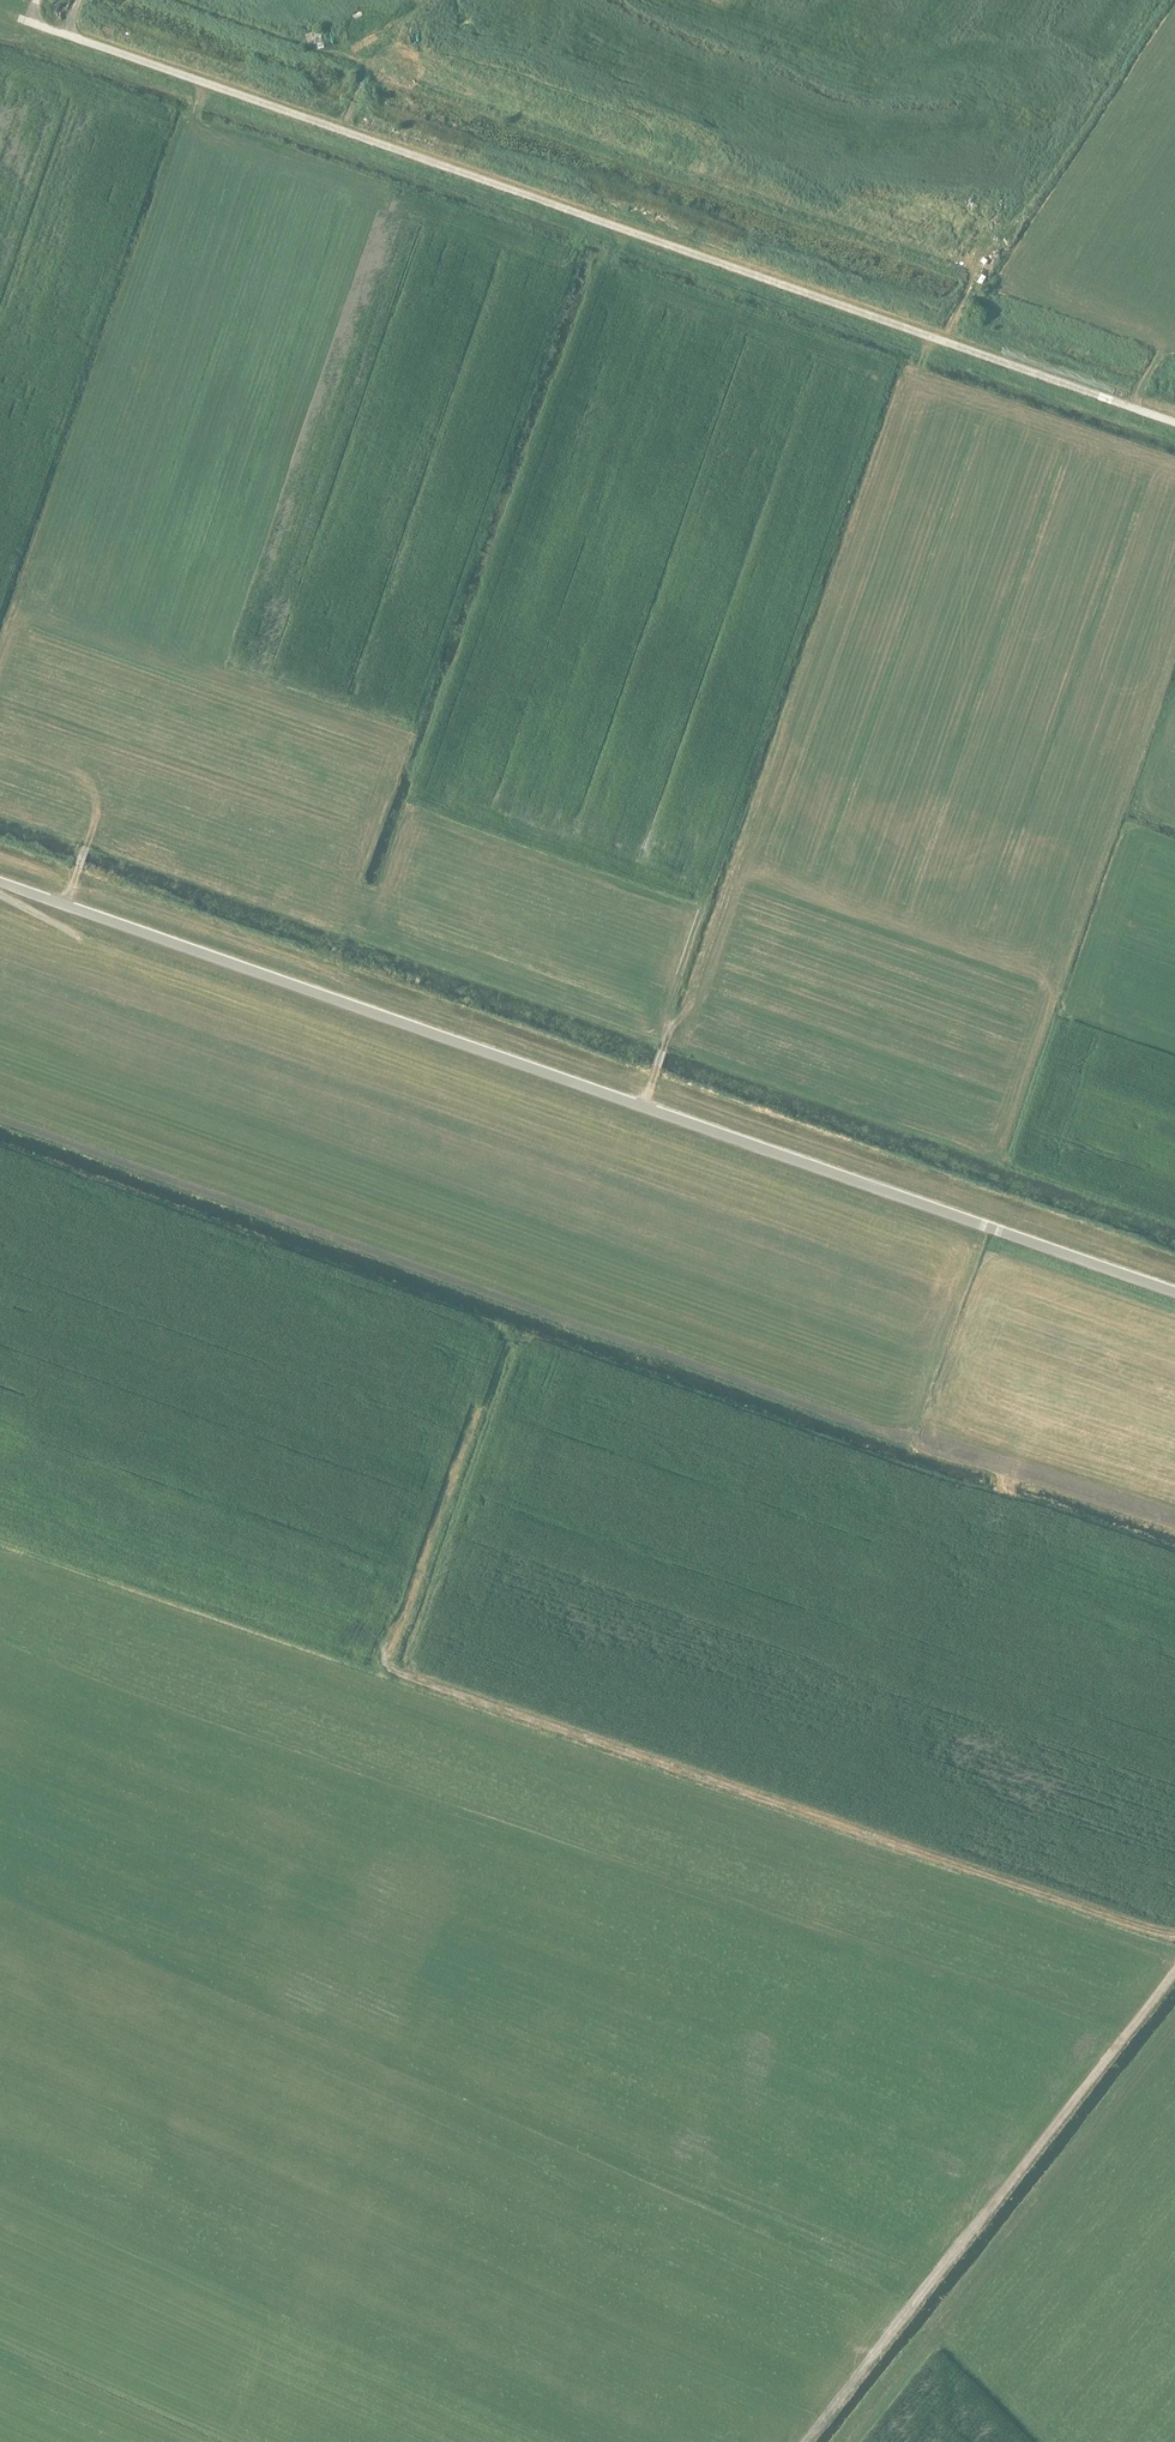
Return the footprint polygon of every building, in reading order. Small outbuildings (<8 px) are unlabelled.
[(408,33),(412,43),(422,39),(418,28),(408,33)] [(302,31),(306,42),(312,40),(308,29),(302,31)] [(380,67),(377,72),(389,77),(391,72),(380,67)]
